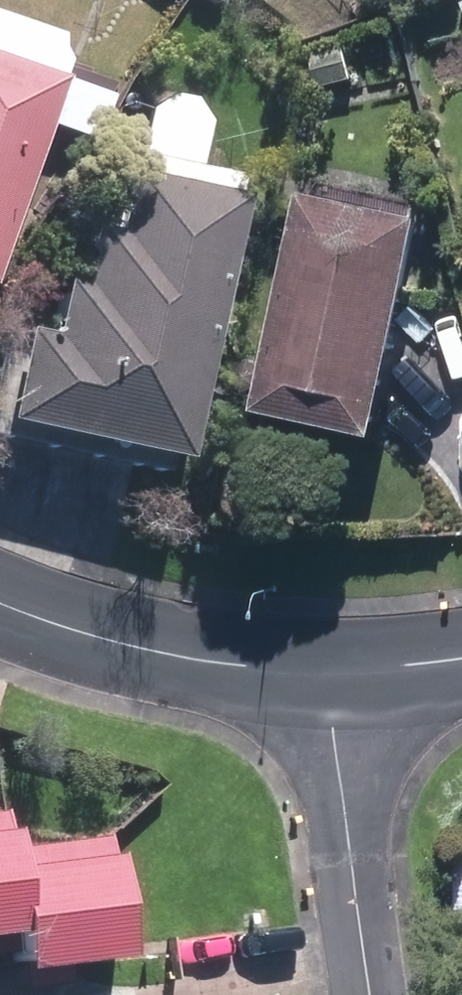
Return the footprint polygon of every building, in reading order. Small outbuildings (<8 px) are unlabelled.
[(312,58),(318,85),(352,77),(345,50),(312,58)] [(0,69),(0,260),(47,132),(92,148),(107,105),(0,69)] [(168,460),(224,194),(214,191),(218,175),(191,170),(201,120),(188,99),(163,94),(143,110),(133,157),(126,156),(122,175),(111,173),(98,232),(79,229),(68,285),(54,282),(43,333),(9,327),(0,370),(0,425),(168,460)] [(263,426),(383,450),(428,230),(307,206),(263,426)] [(4,935),(7,966),(111,956),(100,839),(0,849),(0,935),(4,935)]
